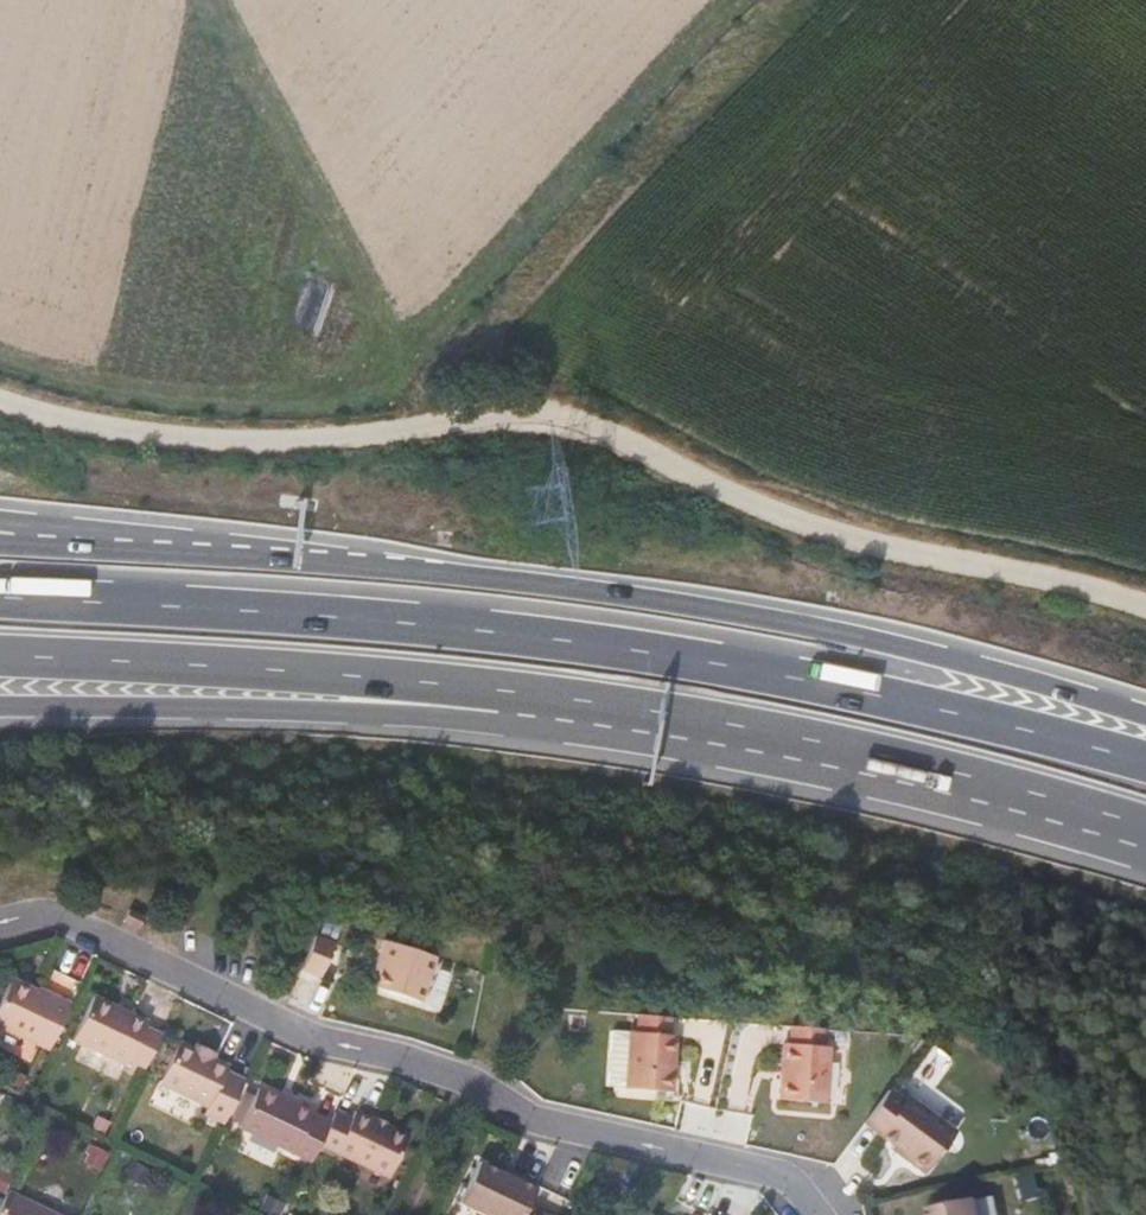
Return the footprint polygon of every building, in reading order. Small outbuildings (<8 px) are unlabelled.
[(133,929),(138,916),(123,909),(117,921),(133,929)] [(298,970),(318,978),(334,942),(313,933),(298,970)] [(416,998),(429,954),(380,939),(375,953),(381,954),(377,968),(372,984),(416,998)] [(377,968),(381,954),(375,953),(371,966),(377,968)] [(64,1006),(30,990),(6,978),(0,990),(0,1028),(44,1049),(64,1006)] [(51,995),(32,985),(30,990),(64,1006),(66,1002),(51,995)] [(143,1064),(158,1033),(151,1030),(142,1026),(145,1021),(91,995),(70,1036),(125,1063),(128,1057),(143,1064)] [(669,1087),(671,1031),(665,1031),(666,1013),(632,1011),(631,1028),(624,1028),(622,1082),(622,1085),(669,1087)] [(824,1096),(827,1039),(819,1038),(820,1023),(789,1021),(787,1037),(779,1036),(776,1093),(824,1096)] [(622,1082),(624,1028),(605,1029),(605,1082),(622,1082)] [(228,1074),(219,1070),(222,1064),(207,1057),(188,1048),(175,1042),(156,1083),(203,1106),(200,1112),(220,1122),(240,1080),(228,1074)] [(210,1051),(190,1043),(188,1048),(207,1057),(210,1051)] [(924,1163),(953,1124),(905,1090),(901,1094),(887,1083),(862,1118),(893,1140),(908,1150),(904,1155),(915,1163),(924,1163)] [(316,1142),(326,1120),(316,1116),(309,1113),(313,1106),(290,1095),(287,1102),(254,1087),(235,1125),(308,1160),(316,1142)] [(385,1175),(404,1134),(381,1124),(371,1119),(351,1109),(347,1118),(338,1114),(331,1111),(326,1120),(316,1142),(385,1175)] [(383,1119),(374,1115),(371,1119),(381,1124),(383,1119)] [(908,1150),(893,1140),(890,1145),(904,1155),(908,1150)] [(534,1180),(523,1175),(516,1171),(513,1177),(501,1171),(475,1158),(455,1200),(487,1214),(517,1214),(524,1200),(534,1180)] [(513,1177),(516,1171),(503,1165),(501,1171),(513,1177)] [(4,1190),(0,1198),(0,1214),(57,1214),(4,1190)] [(987,1191),(973,1193),(978,1214),(992,1214),(987,1191)] [(973,1193),(927,1202),(930,1214),(978,1214),(973,1193)] [(541,1209),(524,1200),(517,1214),(554,1214),(541,1209)]
